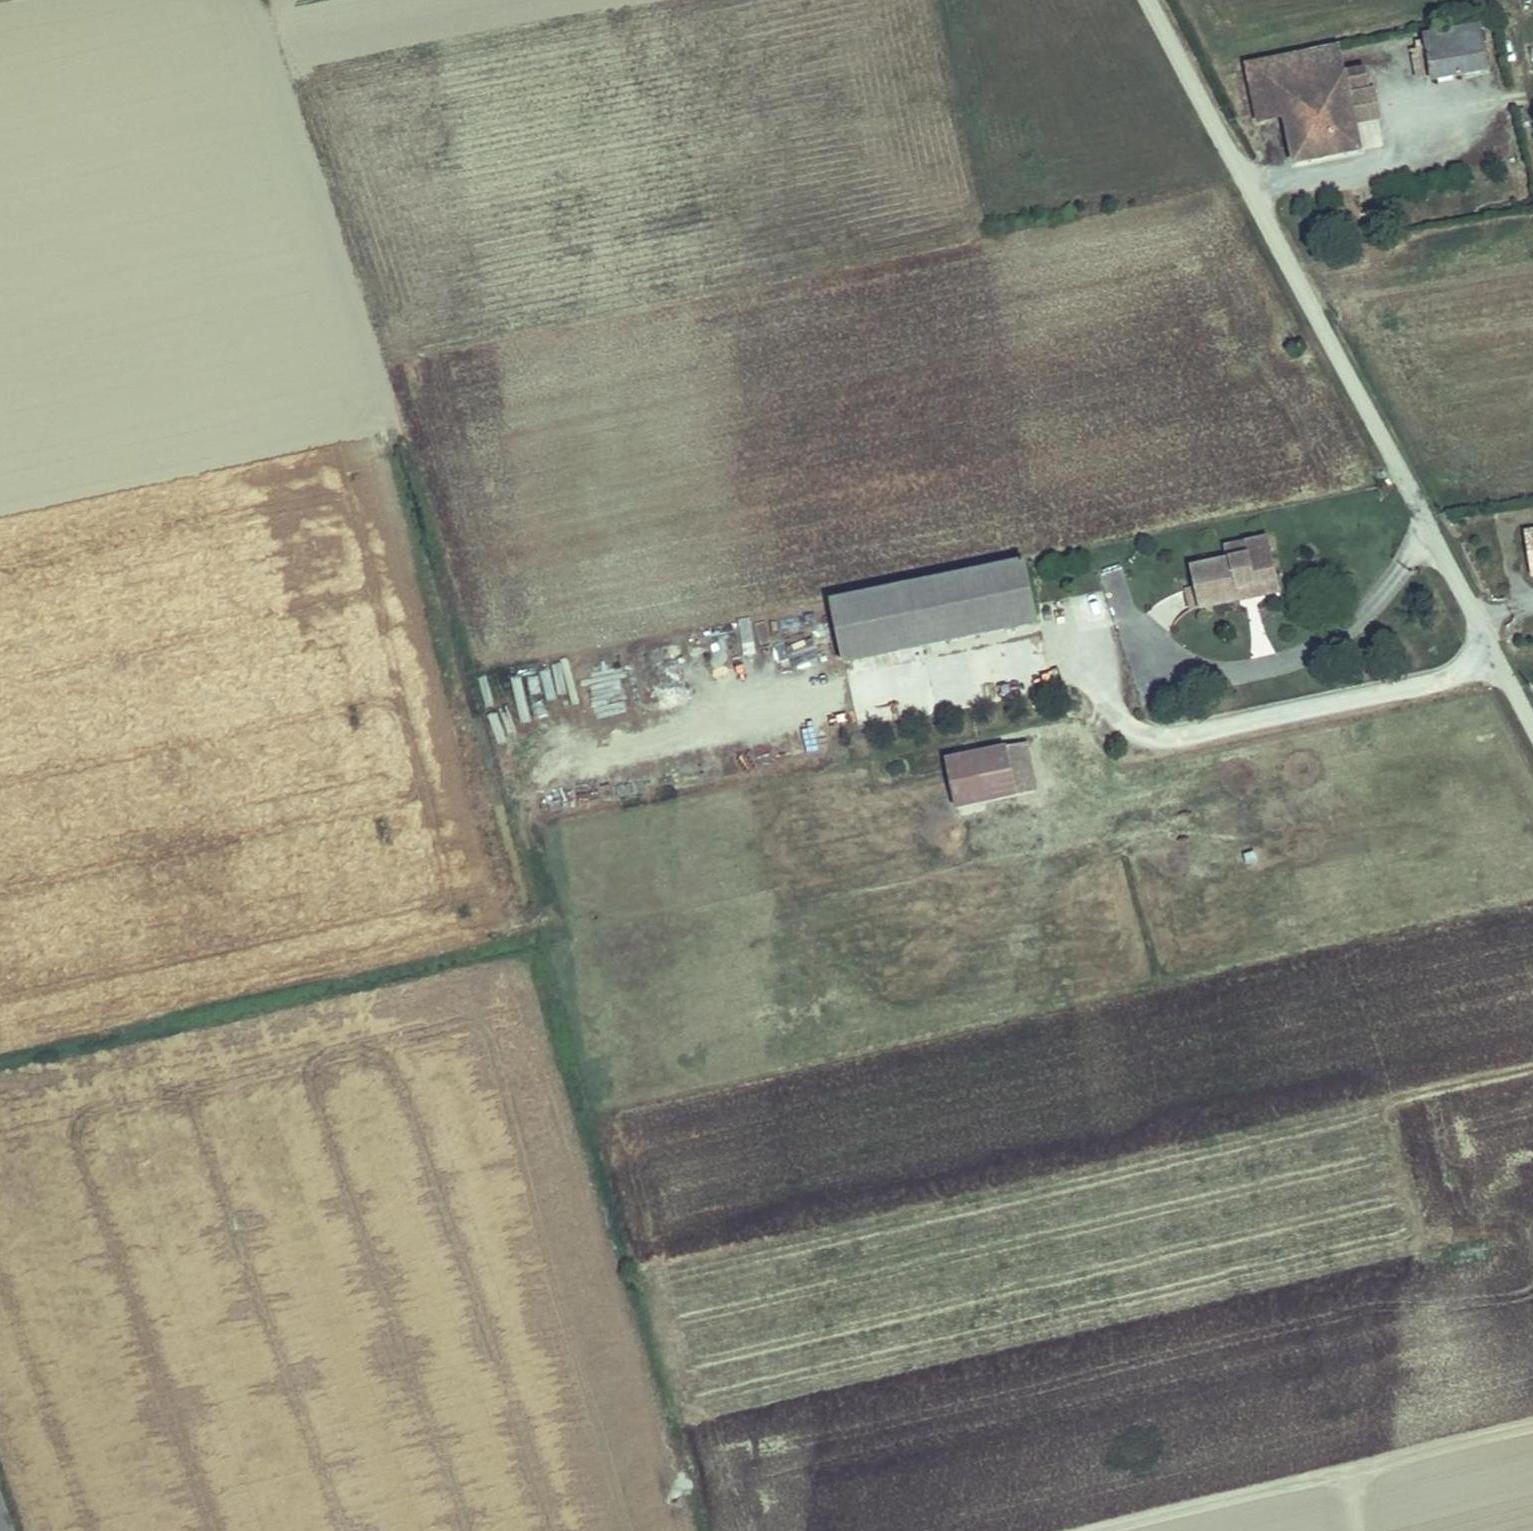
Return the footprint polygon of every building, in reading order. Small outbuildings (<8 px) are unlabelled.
[(1488,70),(1478,27),(1440,33),(1450,76),(1488,70)] [(1450,76),(1440,33),(1427,35),(1436,78),(1450,76)] [(1333,49),(1269,60),(1282,120),(1291,161),(1356,150),(1343,88),(1370,84),(1365,61),(1337,66),(1333,49)] [(1244,65),(1255,124),(1282,120),(1269,60),(1244,65)] [(1522,526),(1529,571),(1532,570),(1532,525),(1522,526)] [(1241,544),(1244,555),(1225,558),(1187,567),(1191,589),(1195,608),(1234,600),(1232,585),(1278,577),(1270,538),(1241,544)] [(1225,558),(1244,555),(1241,544),(1224,548),(1225,558)] [(994,561),(1006,625),(1038,619),(1025,554),(994,561)] [(846,658),(1006,625),(994,561),(831,595),(846,658)] [(1278,577),(1232,585),(1234,600),(1280,590),(1278,577)] [(1195,608),(1191,589),(1175,592),(1178,611),(1195,608)] [(944,754),(953,806),(1038,792),(1029,740),(944,754)]
